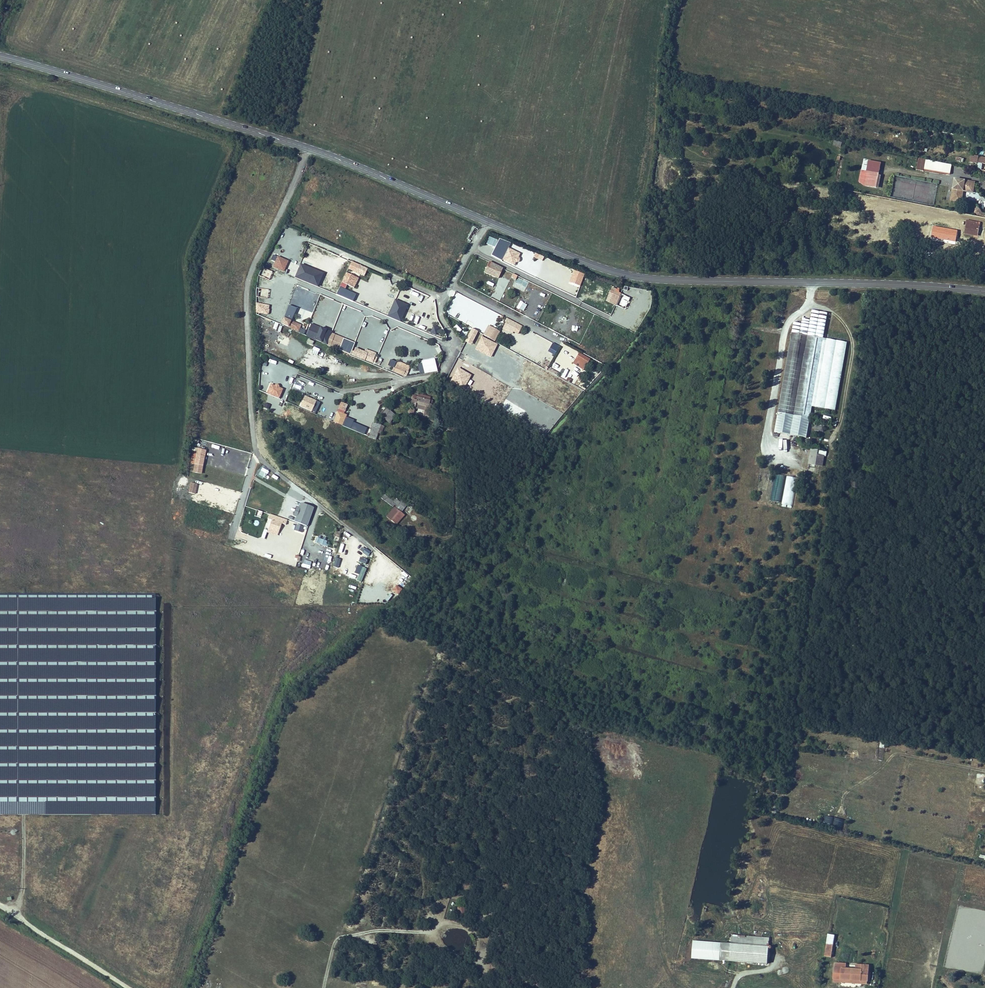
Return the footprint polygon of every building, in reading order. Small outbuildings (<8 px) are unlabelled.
[(968,152),(967,158),(974,160),(973,164),(984,166),(984,155),(968,152)] [(911,155),(908,167),(914,168),(915,166),(941,171),(941,170),(943,162),(911,155)] [(852,167),(849,179),(854,182),(855,178),(868,180),(872,160),(859,157),(858,161),(858,163),(857,168),(852,167)] [(895,176),(892,197),(934,203),(938,180),(934,180),(934,182),(895,176)] [(946,176),(943,196),(953,198),(955,188),(964,190),(966,180),(946,176)] [(955,229),(969,232),(971,223),(971,220),(958,217),(955,229)] [(924,224),(924,228),(947,232),(948,229),(924,224)] [(947,232),(924,228),(922,235),(946,239),(947,232)] [(278,240),(283,242),(286,232),(281,230),(278,240)] [(367,268),(351,261),(348,269),(363,275),(367,268)] [(295,276),(318,286),(323,273),(300,264),(295,276)] [(574,271),(570,283),(579,286),(584,274),(574,271)] [(342,283),(354,288),(358,277),(346,273),(342,283)] [(626,308),(630,297),(618,292),(619,289),(611,286),(605,301),(616,305),(616,304),(626,308)] [(290,302),(298,305),(303,292),(294,289),(290,302)] [(408,304),(395,299),(388,315),(401,320),(408,304)] [(784,312),(782,322),(815,328),(819,303),(803,300),(801,310),(793,308),(792,313),(784,312)] [(291,320),(297,307),(289,304),(280,323),(297,331),(300,324),(291,320)] [(522,326),(507,318),(503,326),(512,330),(518,333),(522,326)] [(815,328),(782,322),(765,421),(797,427),(801,407),(815,328)] [(306,335),(316,339),(321,327),(311,323),(306,335)] [(488,324),(483,334),(495,340),(500,331),(488,324)] [(430,333),(436,335),(439,327),(432,325),(430,333)] [(344,337),(332,333),(328,343),(340,347),(344,337)] [(554,354),(559,346),(553,343),(548,351),(554,354)] [(461,354),(478,358),(481,348),(464,344),(461,354)] [(352,350),(351,354),(371,363),(372,360),(375,362),(378,356),(375,355),(376,352),(365,348),(364,351),(355,348),(354,351),(352,350)] [(590,359),(579,352),(573,363),(584,369),(590,359)] [(336,363),(338,356),(332,354),(330,361),(336,363)] [(405,377),(410,366),(397,360),(392,371),(405,377)] [(465,385),(470,374),(466,372),(465,374),(456,370),(452,379),(465,385)] [(297,379),(295,387),(302,390),(305,382),(297,379)] [(279,385),(277,384),(276,384),(274,385),(271,383),(267,392),(279,398),(283,389),(280,387),(279,385)] [(304,395),(299,406),(311,411),(316,400),(304,395)] [(412,399),(409,410),(414,411),(414,408),(426,410),(425,414),(428,414),(432,399),(417,395),(416,399),(412,399)] [(395,414),(386,407),(379,414),(390,423),(395,414)] [(342,426),(347,414),(338,410),(333,422),(342,426)] [(382,423),(374,420),(368,436),(376,439),(382,423)] [(798,452),(806,453),(808,443),(808,439),(801,438),(798,452)] [(808,443),(806,453),(813,454),(815,444),(808,443)] [(201,474),(206,450),(197,448),(195,454),(194,464),(192,472),(201,474)] [(774,473),(771,500),(781,502),(785,475),(774,473)] [(792,507),(797,477),(786,475),(781,505),(792,507)] [(197,484),(190,483),(188,493),(195,494),(197,484)] [(375,487),(373,490),(379,496),(382,493),(375,487)] [(388,497),(379,509),(387,516),(395,506),(392,503),(396,499),(391,495),(393,492),(389,489),(385,494),(388,497)] [(401,512),(406,505),(400,500),(395,507),(401,512)] [(306,526),(313,507),(301,503),(299,507),(296,517),(294,521),(306,526)] [(278,535),(282,522),(272,519),(268,532),(278,535)] [(297,524),(295,530),(302,532),(304,526),(297,524)] [(316,537),(315,542),(328,546),(330,541),(316,537)] [(370,552),(366,548),(362,552),(367,556),(370,552)] [(400,574),(402,570),(392,563),(389,566),(400,574)] [(360,582),(366,569),(362,567),(356,580),(360,582)] [(340,579),(345,571),(340,568),(336,577),(340,579)] [(356,580),(358,573),(352,571),(349,577),(356,580)] [(843,827),(845,819),(825,815),(823,823),(843,827)] [(457,915),(465,916),(466,907),(458,906),(457,915)] [(830,929),(822,928),(819,950),(826,952),(830,929)] [(693,940),(692,958),(767,963),(769,938),(731,935),(731,943),(693,940)] [(863,960),(857,960),(857,964),(850,964),(837,963),(836,973),(845,974),(862,975),(863,960)]
